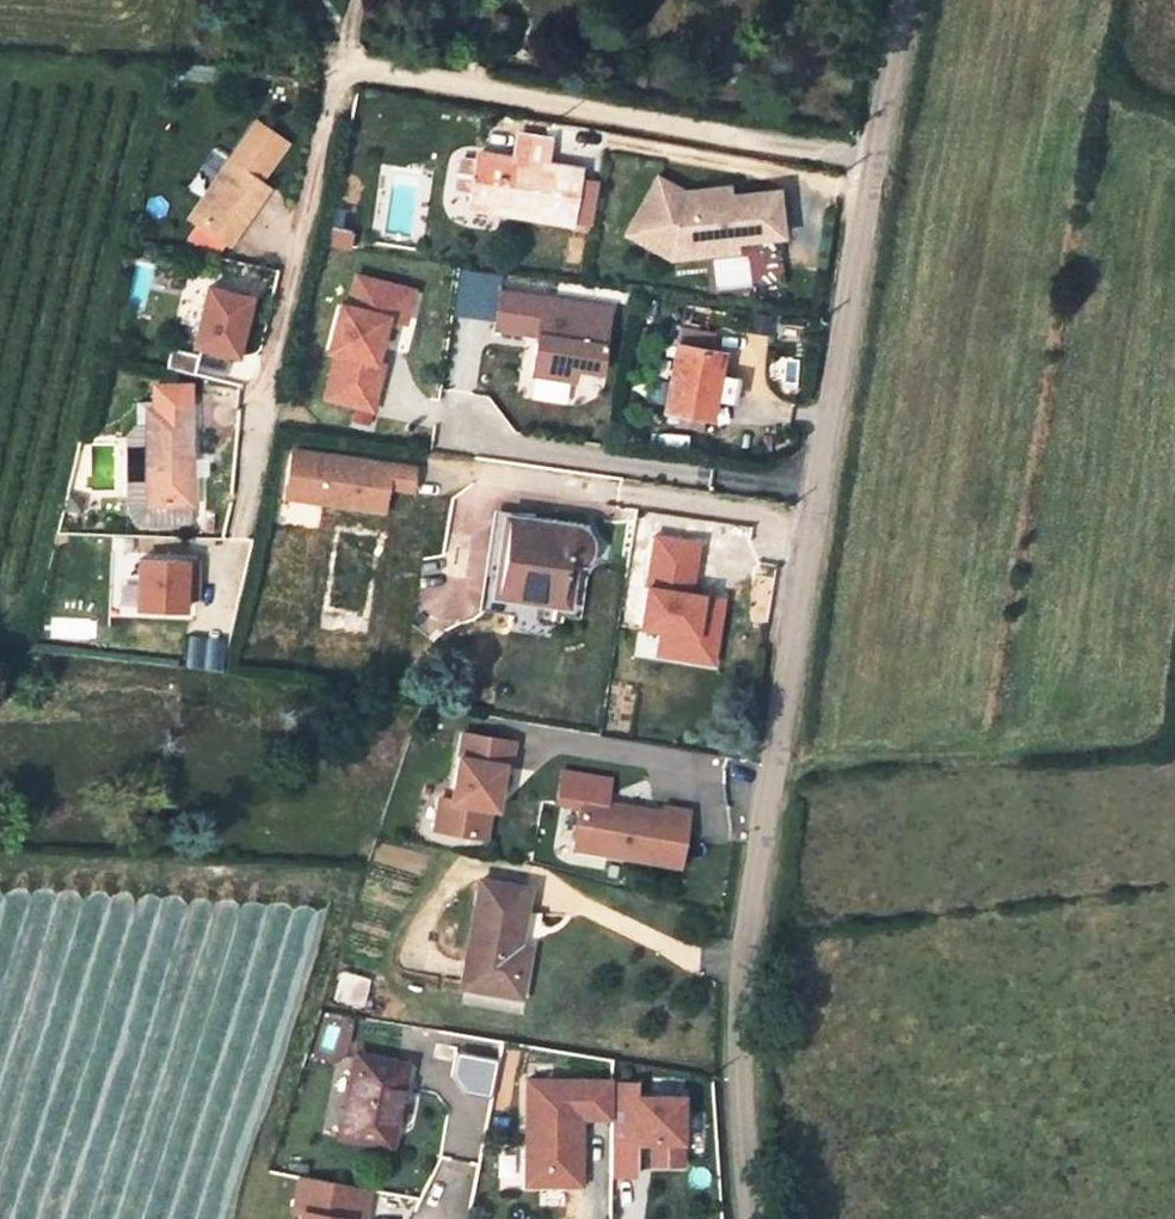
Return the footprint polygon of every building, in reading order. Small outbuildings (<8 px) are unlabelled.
[(234,167),(260,184),(286,145),(254,123),(227,163),(234,167)] [(529,163),(529,166),(546,170),(551,137),(517,131),(512,159),(529,163)] [(467,200),(499,206),(499,210),(570,223),(579,176),(546,170),(529,166),(529,163),(512,159),(474,153),(473,159),(461,156),(455,189),(469,192),(467,200)] [(190,217),(196,222),(234,167),(227,163),(190,217)] [(260,184),(234,167),(196,222),(227,243),(254,205),(266,188),(260,184)] [(679,194),(654,180),(633,221),(667,241),(671,260),(736,252),(735,242),(782,236),(776,190),(734,196),(729,197),(730,205),(724,206),(709,196),(708,190),(679,194)] [(724,206),(730,205),(729,197),(734,196),(732,186),(708,190),(709,196),(724,206)] [(499,210),(499,206),(467,200),(466,209),(498,215),(499,210)] [(667,241),(633,221),(625,236),(671,260),(667,241)] [(748,278),(777,277),(776,241),(747,242),(748,278)] [(413,290),(357,275),(348,305),(340,303),(328,350),(336,352),(324,399),(370,411),(383,365),(375,363),(386,319),(404,324),(413,290)] [(254,298),(210,288),(197,346),(240,356),(244,339),(254,298)] [(612,307),(501,290),(496,327),(544,335),(543,342),(537,341),(532,373),(575,379),(576,367),(602,371),(612,307)] [(677,346),(709,351),(713,333),(667,324),(663,343),(677,346)] [(721,354),(709,351),(677,346),(664,410),(709,418),(721,354)] [(148,506),(190,504),(190,410),(147,410),(147,421),(148,506)] [(190,504),(148,506),(147,421),(123,423),(124,510),(127,519),(136,528),(148,530),(190,529),(190,504)] [(414,469),(293,451),(286,497),(383,511),(386,486),(411,489),(414,469)] [(584,535),(581,532),(578,530),(573,527),(498,516),(485,610),(556,620),(558,612),(578,614),(584,567),(577,566),(577,564),(582,560),(586,554),(588,547),(587,541),(584,535)] [(647,657),(710,666),(720,594),(688,590),(695,539),(641,531),(627,630),(651,633),(647,657)] [(127,555),(126,610),(179,611),(180,556),(127,555)] [(513,742),(462,733),(451,800),(439,798),(434,829),(484,837),(489,808),(491,796),(497,797),(503,765),(509,766),(513,742)] [(586,800),(610,804),(614,782),(563,774),(559,801),(585,805),(586,800)] [(610,804),(586,800),(585,805),(578,849),(682,866),(692,812),(667,808),(666,813),(610,804)] [(462,985),(519,996),(524,966),(514,964),(518,942),(527,890),(480,881),(462,985)] [(518,942),(514,964),(524,966),(528,945),(518,942)] [(495,1093),(503,1058),(460,1049),(452,1084),(495,1093)] [(338,1136),(391,1145),(404,1082),(397,1080),(399,1063),(354,1053),(338,1136)] [(612,1080),(526,1079),(526,1158),(535,1158),(544,1167),(544,1184),(562,1184),(580,1184),(581,1117),(611,1118),(612,1082),(612,1080)] [(637,1082),(612,1082),(611,1118),(611,1127),(635,1127),(635,1142),(651,1142),(651,1164),(682,1164),(682,1096),(637,1096),(637,1082)] [(535,1158),(526,1158),(525,1184),(544,1184),(544,1167),(535,1158)] [(300,1175),(293,1209),(301,1211),(299,1218),(363,1218),(368,1188),(300,1175)]
